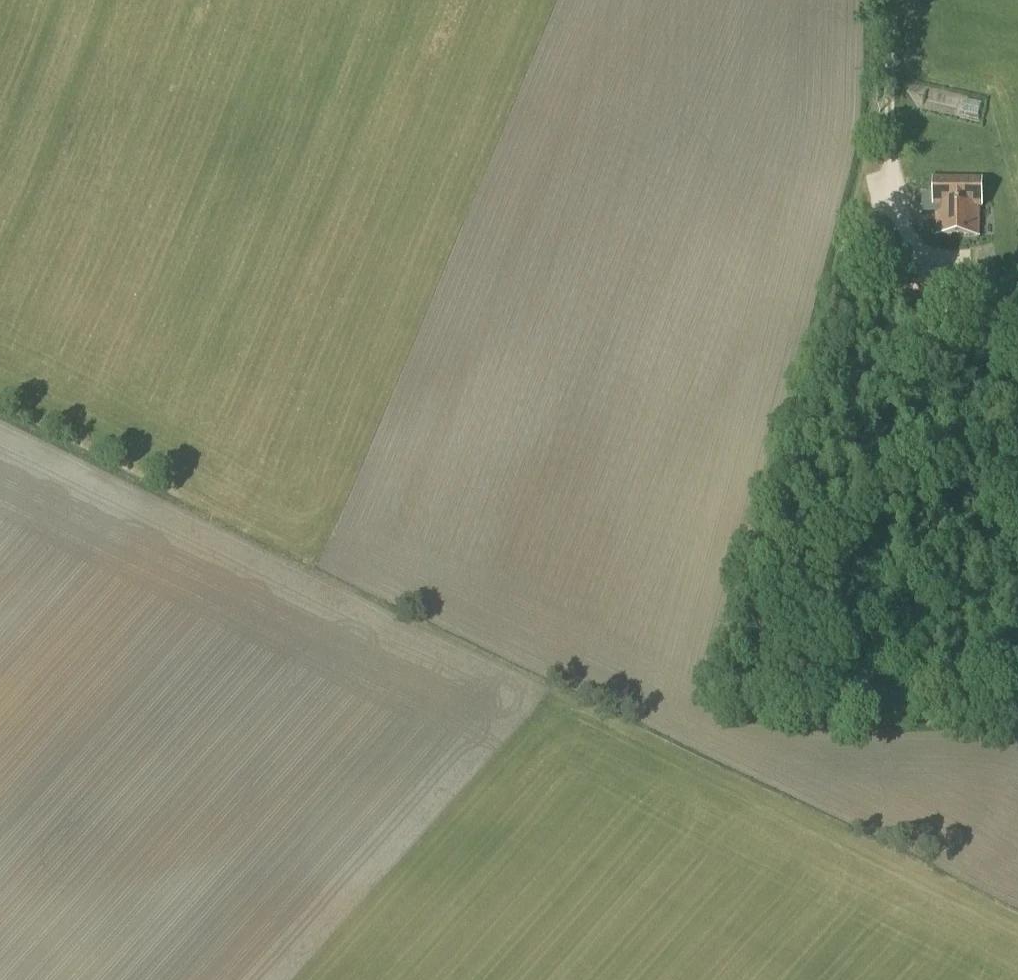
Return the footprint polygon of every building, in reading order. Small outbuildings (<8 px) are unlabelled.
[(982,210),(982,182),(932,182),(932,209),(934,209),(934,239),(980,239),(979,210),(982,210)]
